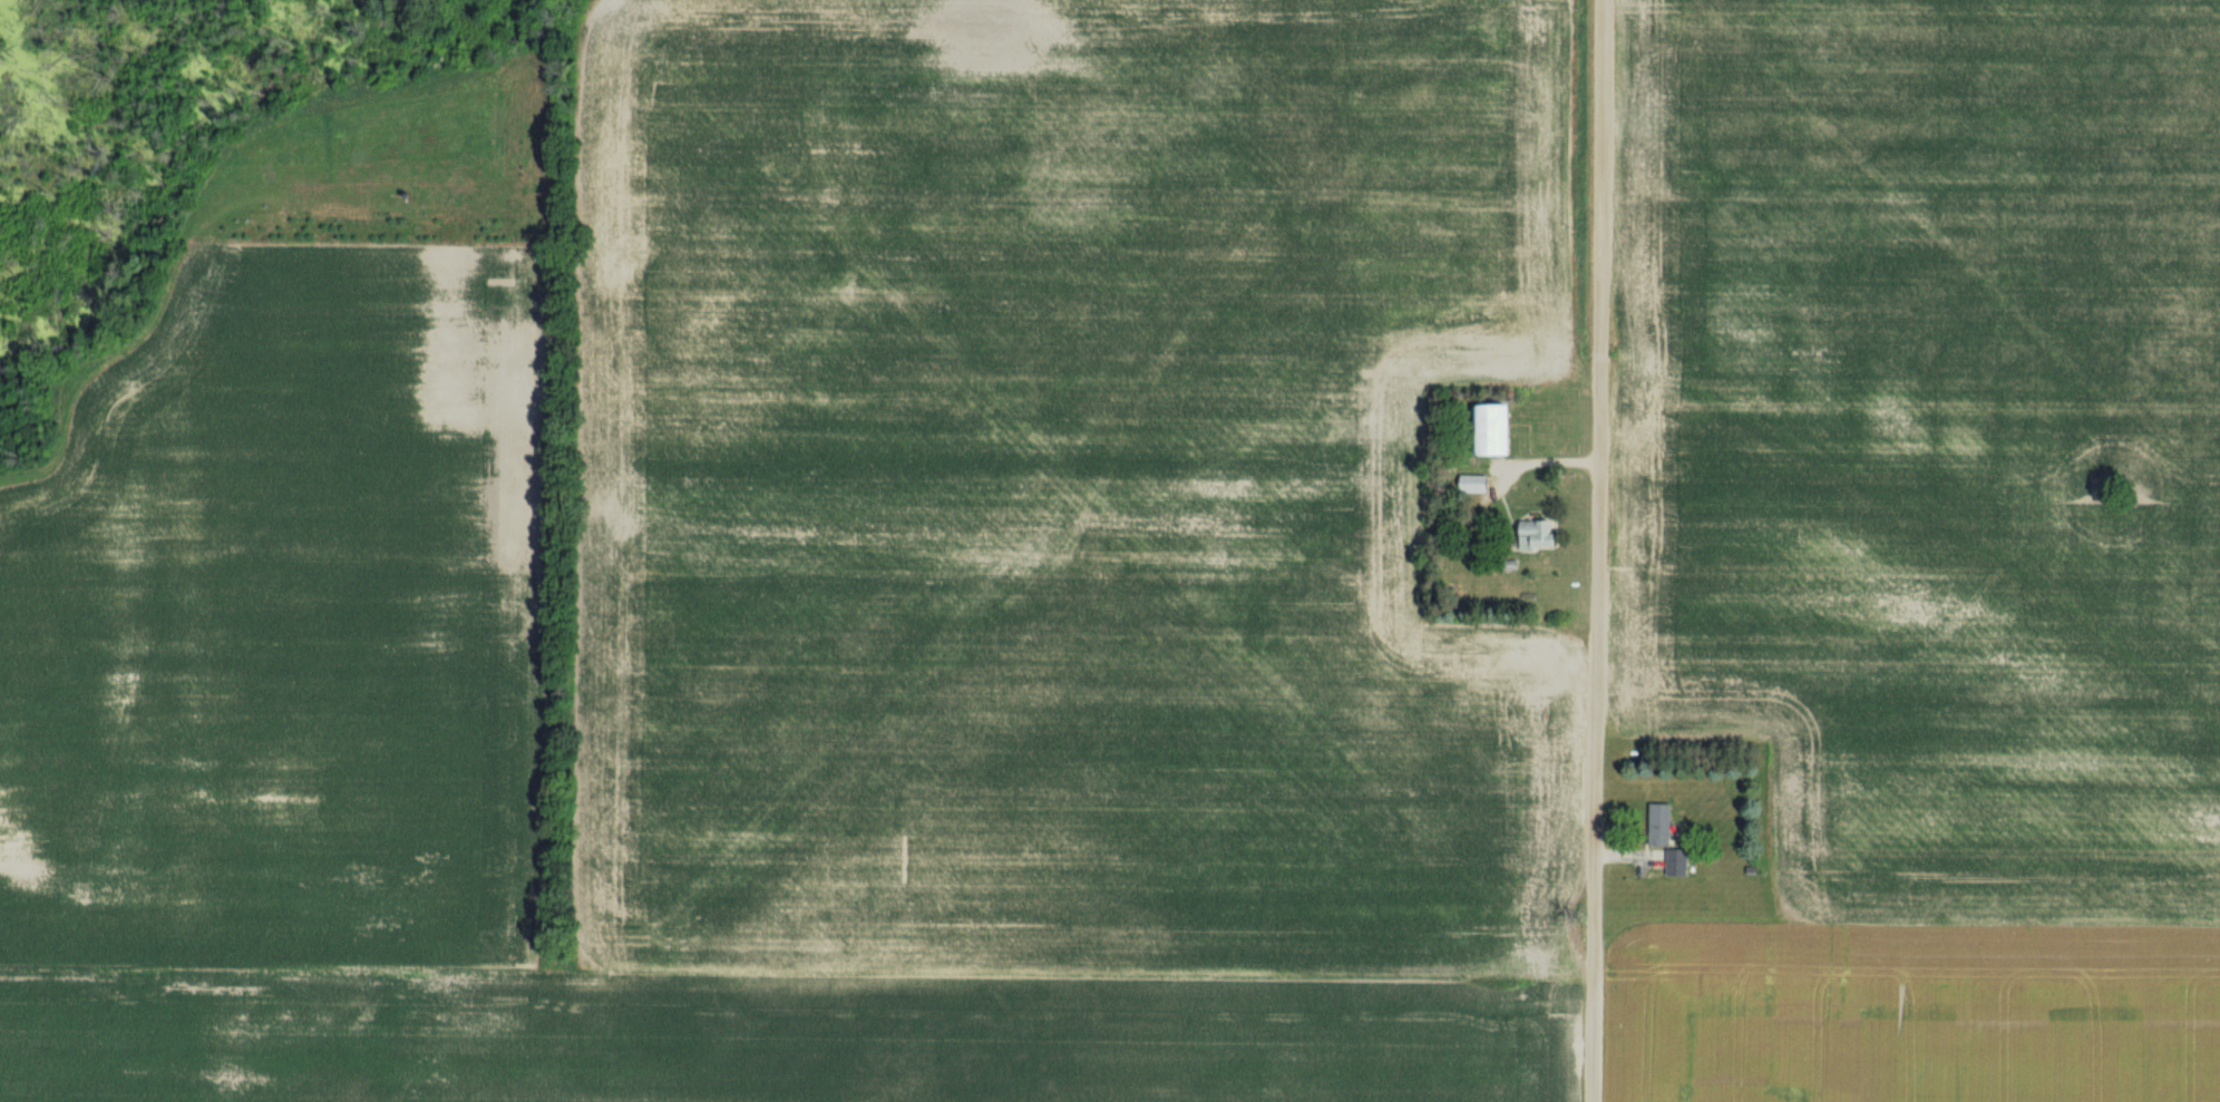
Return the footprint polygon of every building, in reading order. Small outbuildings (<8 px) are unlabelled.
[(1516,455),(1516,405),(1483,405),(1483,455),(1516,455)] [(1492,492),(1492,475),(1465,475),(1465,492),(1492,492)] [(1561,521),(1523,521),(1523,549),(1561,549),(1561,521)] [(1651,804),(1651,846),(1674,846),(1674,804),(1651,804)] [(1690,875),(1690,850),(1670,850),(1670,875),(1690,875)]
